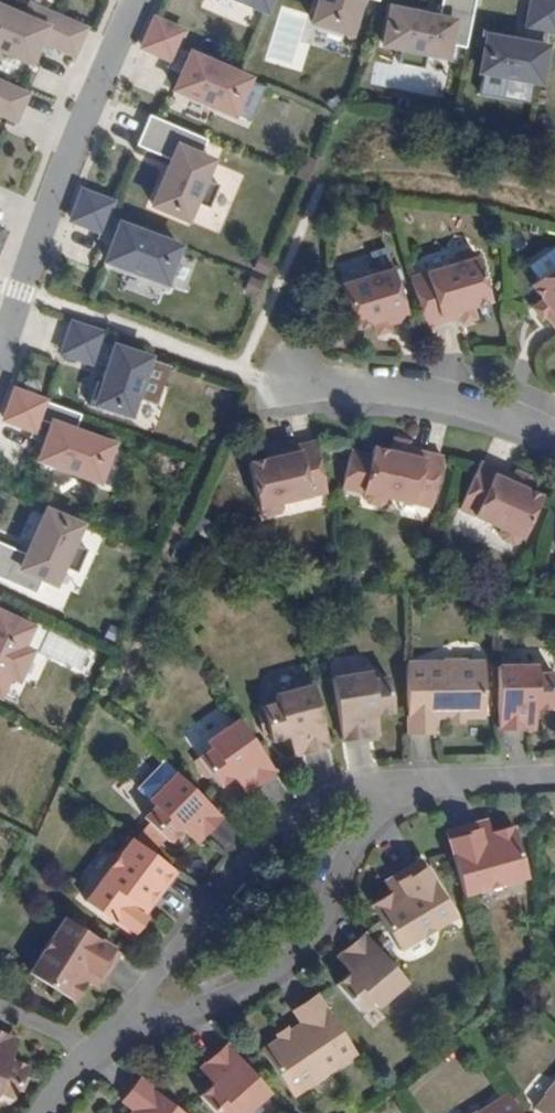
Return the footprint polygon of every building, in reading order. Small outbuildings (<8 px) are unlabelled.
[(257,11),(261,0),(231,0),(257,11)] [(299,20),(343,35),(354,0),(306,0),(299,20)] [(460,46),(468,0),(434,0),(433,10),(380,1),(372,43),(395,47),(392,62),(417,67),(420,52),(438,56),(440,43),(460,46)] [(521,23),(544,27),(552,28),(554,14),(554,0),(525,0),(521,23)] [(31,7),(24,21),(0,10),(0,53),(31,66),(41,44),(76,60),(88,31),(31,7)] [(179,28),(150,15),(136,47),(165,59),(179,28)] [(535,83),(541,41),(477,31),(470,70),(535,83)] [(242,75),(180,49),(163,88),(225,115),(242,75)] [(373,83),(421,87),(422,71),(375,67),(373,83)] [(18,125),(30,97),(0,84),(0,117),(18,125)] [(193,155),(199,139),(142,114),(129,144),(160,158),(140,204),(179,218),(187,201),(201,207),(211,184),(197,178),(204,160),(193,155)] [(296,177),(308,181),(315,161),(304,157),(296,177)] [(98,232),(109,201),(77,189),(64,220),(98,232)] [(157,283),(174,242),(108,219),(94,259),(157,283)] [(263,269),(269,256),(256,250),(250,263),(263,269)] [(449,260),(404,274),(419,324),(455,313),(469,308),(467,303),(482,298),(469,254),(449,260)] [(549,331),(554,327),(554,260),(522,284),(533,299),(529,303),(549,331)] [(385,322),(397,319),(384,266),(332,281),(346,325),(369,322),(371,333),(387,330),(385,322)] [(260,278),(248,273),(243,283),(255,289),(260,278)] [(455,313),(459,321),(474,317),(469,308),(455,313)] [(100,334),(70,324),(61,353),(91,363),(98,342),(100,334)] [(164,364),(142,358),(144,353),(103,340),(92,376),(82,403),(123,416),(131,394),(151,401),(164,364)] [(17,392),(7,422),(36,432),(40,421),(55,427),(42,462),(102,483),(116,446),(78,433),(84,417),(17,392)] [(409,441),(395,437),(393,444),(408,447),(409,441)] [(282,500),(328,490),(317,439),(281,448),(266,451),(267,457),(249,461),(259,506),(262,505),(263,511),(268,514),(281,512),(284,506),(282,500)] [(279,441),(265,445),(266,451),(281,448),(279,441)] [(387,495),(432,506),(444,455),(408,447),(393,444),(392,450),(374,446),(363,490),(366,491),(365,497),(368,502),(380,505),(385,501),(387,495)] [(514,475),(480,460),(460,508),(503,526),(500,532),(503,538),(514,543),(520,540),(522,535),(524,536),(543,494),(525,486),(528,481),(514,475)] [(530,475),(517,469),(514,475),(528,481),(530,475)] [(46,510),(26,554),(0,543),(0,579),(35,594),(42,578),(53,583),(61,565),(76,572),(86,549),(71,543),(79,525),(46,510)] [(203,514),(193,527),(207,536),(216,523),(203,514)] [(6,676),(16,679),(29,651),(20,648),(29,627),(0,613),(0,689),(6,676)] [(82,669),(89,649),(42,633),(36,654),(82,669)] [(438,731),(438,715),(486,715),(485,660),(468,660),(468,659),(446,659),(446,660),(408,661),(409,731),(438,731)] [(539,671),(539,663),(499,663),(500,727),(529,727),(529,711),(537,711),(537,706),(554,706),(554,671),(539,671)] [(374,678),(373,670),(334,676),(344,739),(373,734),(370,718),(378,717),(377,713),(395,710),(389,675),(374,678)] [(331,744),(314,682),(276,693),(278,701),(263,705),(273,739),(290,734),(291,738),(299,736),(303,752),(331,744)] [(537,711),(529,711),(529,727),(537,727),(537,711)] [(277,770),(241,717),(208,740),(213,747),(200,756),(220,784),(235,774),(238,778),(244,773),(253,786),(277,770)] [(378,717),(370,718),(373,734),(381,733),(378,717)] [(299,736),(291,738),(295,754),(303,752),(299,736)] [(224,815),(178,770),(150,799),(156,804),(145,816),(171,840),(183,827),(186,830),(192,824),(204,836),(224,815)] [(244,773),(238,778),(247,791),(253,786),(244,773)] [(490,818),(479,821),(480,826),(491,823),(490,818)] [(448,830),(465,893),(529,875),(515,824),(493,830),(491,823),(480,826),(479,821),(448,830)] [(192,824),(186,830),(198,841),(204,836),(192,824)] [(131,933),(134,928),(136,930),(147,916),(145,914),(148,910),(144,907),(149,900),(153,903),(178,870),(134,837),(87,900),(131,933)] [(373,904),(401,949),(457,914),(423,859),(395,876),(398,880),(388,886),(392,892),(373,904)] [(395,876),(385,882),(388,886),(398,880),(395,876)] [(101,976),(119,949),(64,913),(28,969),(72,997),(85,978),(91,982),(97,973),(101,976)] [(373,999),(378,1005),(408,979),(366,931),(344,950),(355,962),(349,968),(352,971),(338,983),(361,1009),(373,999)] [(344,950),(338,955),(349,968),(355,962),(344,950)] [(101,976),(97,973),(91,982),(95,985),(101,976)] [(294,1009),(303,1021),(291,1030),(281,1036),(263,1049),(294,1094),(308,1084),(309,1086),(327,1073),(326,1072),(358,1051),(318,992),(294,1009)] [(288,1025),(279,1032),(281,1036),(291,1030),(288,1025)] [(0,1090),(15,1097),(29,1064),(12,1057),(14,1053),(7,1050),(13,1035),(0,1029),(0,1091),(0,1090)] [(21,1038),(13,1035),(7,1050),(14,1053),(21,1038)] [(239,1112),(244,1112),(271,1089),(228,1041),(207,1061),(218,1073),(212,1078),(214,1082),(201,1094),(218,1112),(232,1112),(236,1109),(239,1112)] [(207,1061),(201,1066),(212,1078),(218,1073),(207,1061)] [(142,1076),(124,1099),(136,1109),(133,1112),(189,1112),(142,1076)] [(544,1112),(554,1112),(554,1082),(546,1093),(548,1094),(537,1107),(544,1112)] [(510,1091),(479,1112),(478,1111),(474,1112),(524,1112),(510,1091)]
